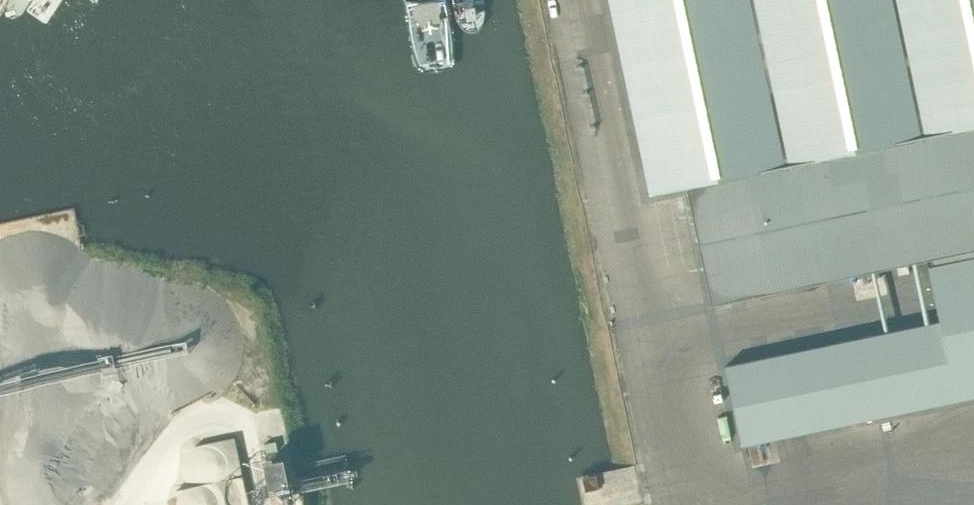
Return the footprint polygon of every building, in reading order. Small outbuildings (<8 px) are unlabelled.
[(648,195),(687,184),(712,303),(714,302),(733,298),(891,265),(893,273),(890,274),(902,328),(725,365),(742,444),(973,395),(973,0),(608,0),(648,195)] [(272,456),(263,458),(269,487),(289,483),(284,457),(273,460),(272,456)]
